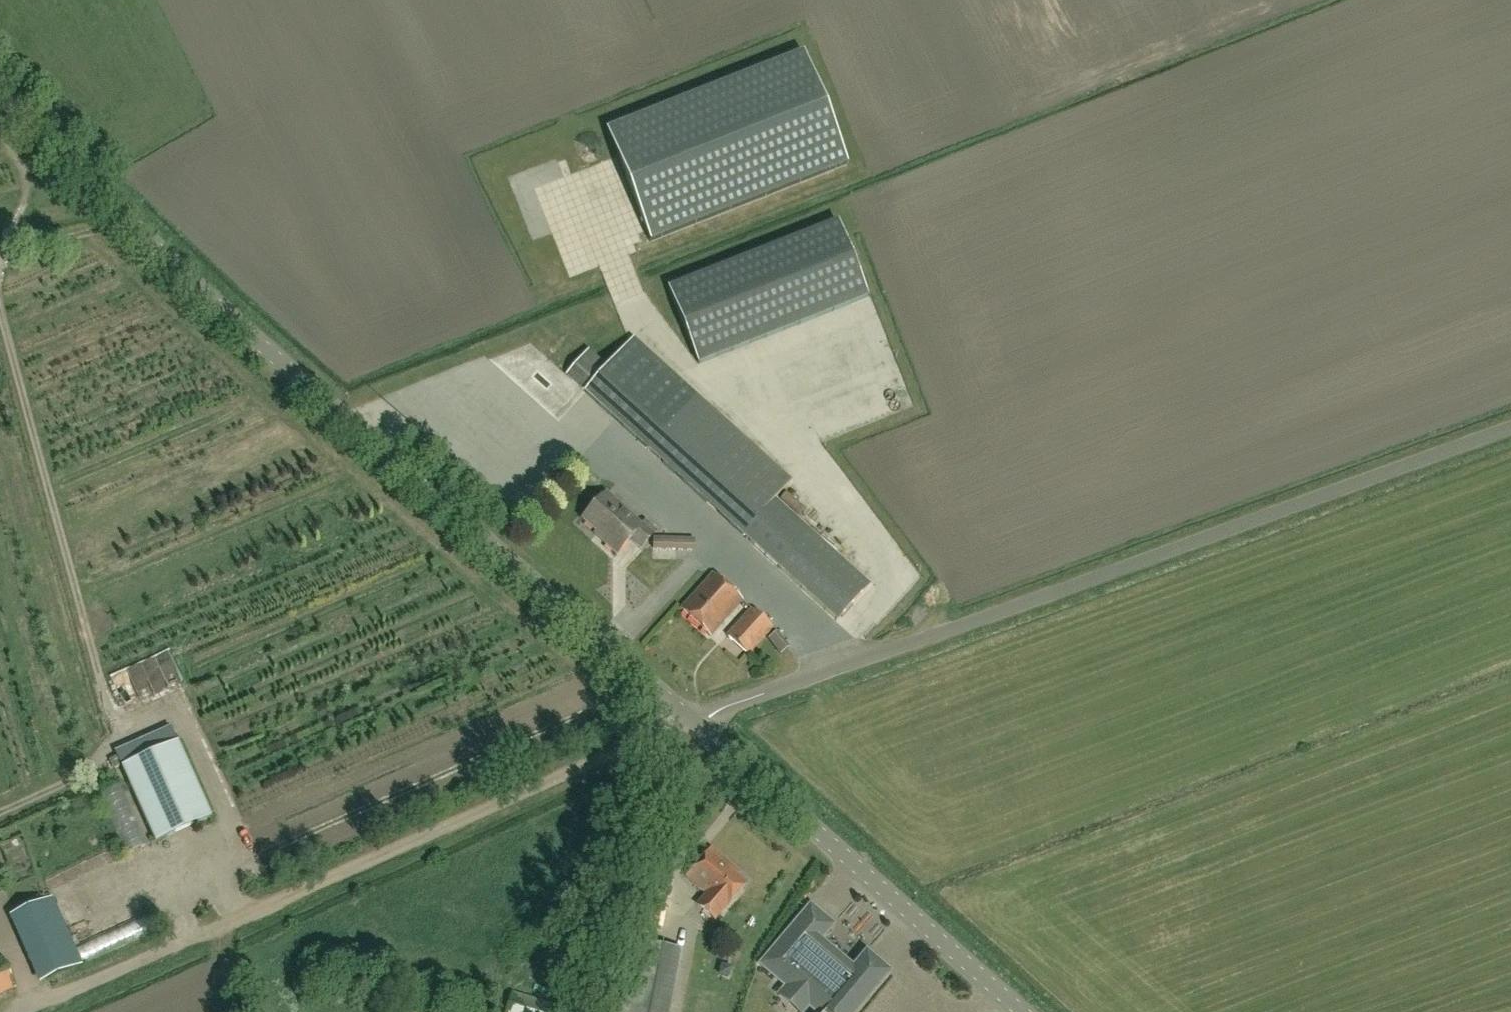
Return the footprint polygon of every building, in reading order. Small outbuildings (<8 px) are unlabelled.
[(650,243),(847,165),(803,53),(606,131),(650,243)] [(837,223),(669,289),(698,364),(867,298),(837,223)] [(791,482),(633,339),(585,392),(836,619),(868,585),(774,500),(791,482)] [(567,376),(582,390),(604,366),(589,352),(567,376)] [(642,527),(607,495),(583,520),(604,539),(602,541),(617,555),(631,539),(641,548),(656,531),(647,522),(642,527)] [(680,610),(710,637),(742,601),(712,574),(680,610)] [(753,609),(752,609),(728,636),(749,655),(773,627),(753,609)] [(178,743),(122,768),(156,842),(211,817),(178,743)] [(713,850),(689,878),(708,895),(703,900),(720,915),(746,886),(736,877),(739,873),(713,850)] [(125,860),(115,864),(122,879),(131,875),(125,860)] [(15,916),(44,981),(81,965),(52,900),(15,916)] [(762,966),(814,1011),(857,1011),(890,974),(866,954),(854,971),(821,944),(835,928),(812,909),(762,966)] [(589,938),(583,935),(580,943),(586,945),(589,938)] [(675,951),(636,943),(621,1011),(662,1011),(675,951)] [(16,989),(3,958),(0,959),(0,996),(16,989)] [(512,993),(507,1011),(562,1011),(563,1007),(512,993)]
